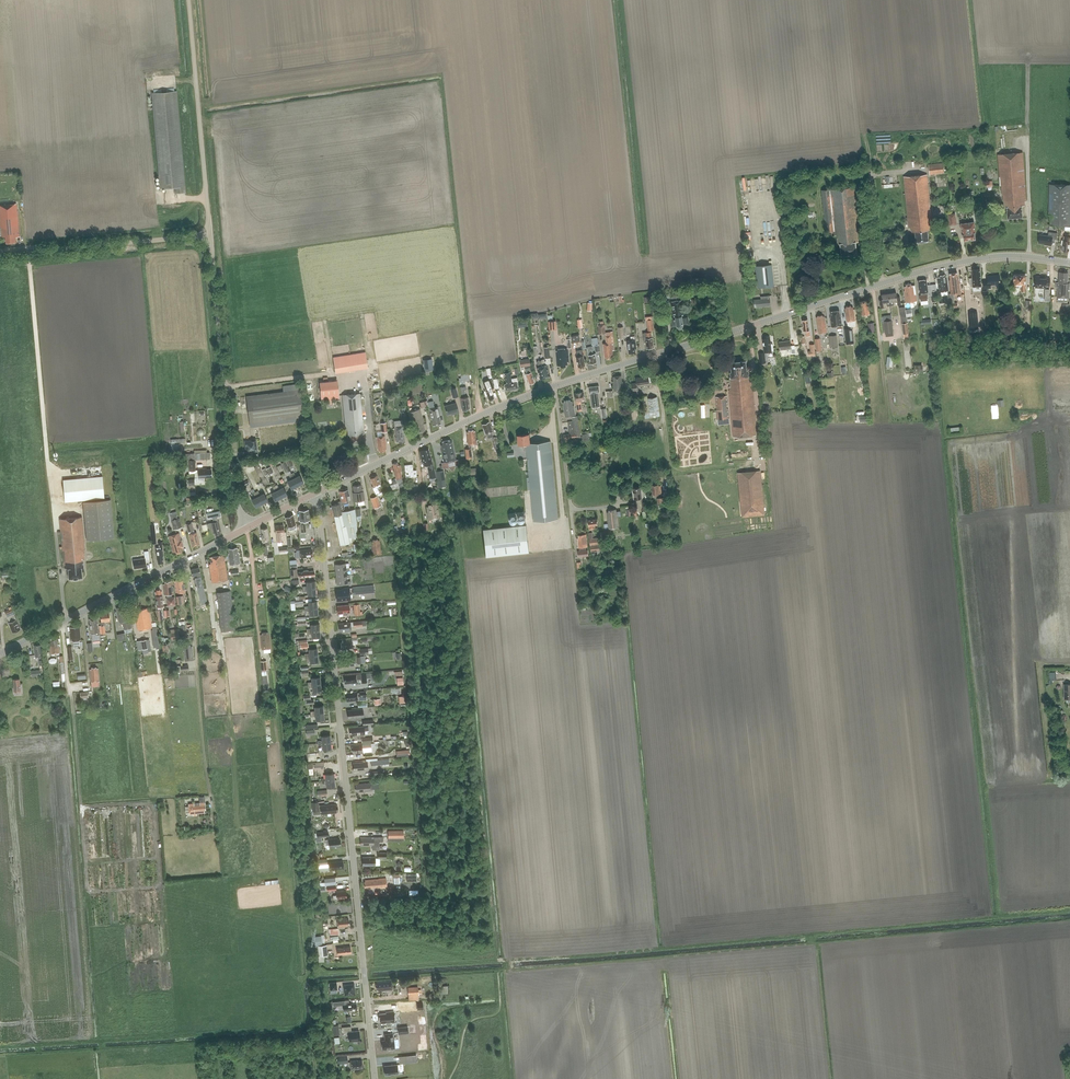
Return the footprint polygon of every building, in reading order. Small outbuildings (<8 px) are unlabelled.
[(177,92),(152,94),(160,189),(175,188),(176,194),(185,193),(185,187),(177,92)] [(1025,202),(1027,202),(1023,153),(998,155),(1001,190),(1002,189),(1002,195),(1004,195),(1004,199),(1005,199),(1005,208),(1007,208),(1008,218),(1023,217),(1022,207),(1026,206),(1025,202)] [(930,175),(944,173),(943,163),(929,165),(930,175)] [(931,216),(932,216),(928,175),(904,177),(909,228),(912,228),(912,232),(915,232),(917,243),(929,241),(928,231),(931,231),(930,222),(931,222),(931,216)] [(1049,185),(1049,216),(1051,216),(1051,226),(1069,226),(1069,185),(1049,185)] [(858,242),(860,236),(854,187),(822,190),(827,233),(835,232),(835,236),(838,236),(839,245),(841,244),(842,256),(857,254),(856,242),(858,242)] [(19,236),(17,204),(0,205),(0,228),(1,228),(2,237),(5,237),(6,243),(16,242),(16,236),(19,236)] [(950,226),(957,225),(956,214),(948,215),(950,226)] [(975,233),(976,233),(975,222),(961,224),(962,231),(963,231),(964,240),(976,239),(975,233)] [(1057,234),(1056,233),(1049,232),(1048,236),(1040,235),(1039,243),(1047,244),(1047,245),(1051,246),(1052,239),(1056,240),(1057,234)] [(1069,241),(1069,237),(1064,237),(1064,241),(1062,241),(1061,246),(1062,246),(1062,251),(1069,252),(1069,241)] [(772,264),(756,266),(757,275),(758,286),(758,287),(774,286),(772,264)] [(980,269),(973,270),(973,274),(972,274),(972,278),(970,278),(971,286),(982,286),(980,269)] [(949,279),(951,293),(949,294),(949,295),(950,301),(954,300),(953,293),(961,292),(959,279),(958,279),(957,272),(950,273),(950,278),(949,279)] [(1065,272),(1064,272),(1059,272),(1059,282),(1056,282),(1056,287),(1057,287),(1057,297),(1069,297),(1069,283),(1068,283),(1068,282),(1068,281),(1068,280),(1068,278),(1068,272),(1067,272),(1066,272),(1065,272)] [(939,292),(949,291),(947,276),(946,276),(945,274),(940,275),(941,277),(938,277),(939,292)] [(991,285),(1001,284),(1000,275),(987,276),(988,280),(984,281),(984,288),(991,288),(991,285)] [(1025,291),(1026,275),(1021,275),(1015,275),(1015,276),(1014,277),(1014,278),(1015,279),(1015,287),(1021,287),(1021,291),(1025,291)] [(1050,285),(1050,277),(1044,277),(1044,278),(1040,278),(1040,276),(1036,275),(1035,286),(1046,287),(1046,285),(1050,285)] [(928,294),(927,291),(928,291),(927,280),(919,280),(920,292),(921,292),(921,295),(928,294)] [(915,295),(916,294),(915,285),(911,286),(911,284),(906,284),(907,286),(905,286),(905,291),(904,291),(905,302),(916,301),(915,295)] [(718,286),(708,286),(709,294),(718,293),(718,286)] [(889,293),(891,306),(894,305),(893,301),(897,300),(898,305),(901,304),(900,296),(897,297),(896,292),(889,293)] [(887,306),(891,306),(889,293),(882,294),(883,299),(879,299),(880,307),(883,307),(883,302),(887,302),(887,306)] [(973,293),(966,294),(967,302),(975,301),(973,293)] [(770,306),(770,298),(769,298),(769,296),(770,296),(770,295),(760,296),(760,297),(761,297),(761,299),(754,300),(755,307),(762,306),(762,308),(762,306),(770,306)] [(862,315),(870,314),(869,306),(868,306),(867,300),(861,301),(862,307),(861,307),(862,315)] [(685,324),(690,324),(689,315),(685,316),(683,301),(671,302),(674,317),(670,318),(672,326),(677,325),(679,328),(683,327),(685,324)] [(847,321),(855,320),(853,306),(852,307),(851,305),(846,306),(847,308),(845,308),(847,321)] [(832,327),(842,326),(841,316),(840,316),(840,310),(831,311),(831,317),(832,327)] [(977,312),(969,312),(970,330),(978,329),(977,312)] [(827,332),(827,326),(825,316),(823,316),(823,314),(818,315),(818,316),(817,317),(819,333),(827,332)] [(892,320),(885,321),(885,328),(893,327),(892,320)] [(549,329),(557,329),(557,321),(549,321),(549,329)] [(854,342),(852,327),(845,328),(846,343),(854,342)] [(610,335),(605,336),(606,344),(604,344),(605,358),(607,358),(607,359),(612,359),(612,357),(614,357),(613,351),(615,350),(613,332),(610,332),(610,335)] [(645,336),(643,336),(644,342),(646,342),(647,348),(654,348),(653,337),(652,337),(651,332),(645,333),(645,336)] [(579,334),(571,336),(572,343),(580,342),(579,334)] [(838,346),(837,335),(829,336),(831,347),(838,346)] [(635,348),(637,348),(635,336),(631,337),(631,341),(627,341),(628,349),(629,349),(630,354),(636,353),(635,348)] [(770,337),(763,338),(765,352),(772,351),(772,350),(774,350),(773,344),(772,343),(771,343),(770,337)] [(784,341),(779,342),(780,350),(780,352),(791,351),(791,354),(796,353),(795,345),(791,345),(791,340),(790,338),(784,339),(783,339),(784,341)] [(591,364),(597,363),(596,359),(597,359),(596,354),(594,355),(592,347),(587,348),(591,364)] [(568,362),(570,362),(569,349),(556,350),(558,366),(561,366),(561,368),(566,367),(566,365),(568,365),(568,362)] [(579,368),(585,367),(582,351),(577,352),(578,357),(577,358),(579,368)] [(365,352),(333,357),(335,373),(368,368),(365,352)] [(432,359),(423,360),(424,370),(433,369),(432,359)] [(530,359),(520,360),(521,367),(525,366),(527,374),(526,374),(527,379),(528,378),(530,384),(535,383),(531,368),(530,368),(530,365),(531,365),(530,359)] [(547,366),(546,366),(544,359),(537,361),(539,368),(538,368),(541,380),(551,377),(547,366)] [(731,387),(729,387),(733,437),(757,435),(752,380),(751,380),(749,376),(748,370),(746,370),(746,361),(731,362),(732,372),(730,372),(731,378),(730,378),(731,387)] [(506,391),(519,388),(518,382),(517,378),(512,379),(511,372),(505,373),(507,383),(505,384),(506,391)] [(614,391),(624,389),(623,382),(622,382),(621,375),(613,376),(614,381),(613,381),(614,391)] [(638,386),(650,384),(648,376),(636,378),(637,383),(632,383),(633,391),(638,390),(638,386)] [(491,379),(483,382),(487,390),(484,391),(486,396),(488,395),(490,400),(494,398),(492,394),(493,394),(491,389),(494,387),(491,379)] [(320,382),(321,401),(327,400),(334,400),(339,399),(338,381),(320,382)] [(284,391),(246,396),(249,423),(304,417),(300,384),(283,386),(284,391)] [(598,392),(600,392),(599,386),(588,387),(589,393),(590,393),(591,408),(600,406),(598,392)] [(584,392),(575,393),(578,411),(582,411),(580,400),(585,400),(584,392)] [(361,393),(343,395),(346,430),(348,430),(348,436),(351,436),(352,443),(361,442),(360,435),(365,435),(362,405),(365,405),(364,398),(361,398),(361,393)] [(644,413),(650,412),(659,410),(657,397),(647,398),(647,396),(642,397),(644,413)] [(727,405),(728,405),(727,396),(715,397),(717,419),(729,418),(728,409),(727,409),(727,405)] [(463,411),(470,409),(469,397),(462,398),(463,411)] [(565,416),(575,415),(574,406),(573,406),(572,401),(570,402),(570,400),(565,401),(565,402),(563,403),(565,416)] [(432,401),(428,402),(431,420),(432,419),(434,425),(441,424),(439,418),(441,417),(438,407),(434,408),(432,401)] [(452,415),(459,413),(456,403),(444,406),(447,415),(451,414),(452,415)] [(420,409),(408,413),(414,433),(416,432),(417,434),(425,432),(425,430),(427,429),(426,424),(425,424),(420,409)] [(568,422),(570,434),(563,435),(564,439),(581,437),(578,416),(572,417),(573,421),(568,422)] [(489,438),(493,436),(491,432),(493,432),(489,422),(482,425),(483,427),(483,428),(485,435),(487,434),(489,438)] [(404,440),(405,440),(404,427),(395,428),(397,437),(396,437),(396,442),(399,441),(399,443),(404,442),(404,440)] [(471,444),(476,444),(475,431),(473,431),(473,430),(468,430),(468,432),(467,433),(468,444),(471,444)] [(530,443),(529,434),(518,435),(519,445),(523,444),(524,450),(527,450),(530,482),(528,482),(528,490),(531,490),(534,521),(558,519),(551,441),(530,443)] [(385,449),(387,449),(385,436),(377,437),(379,451),(380,450),(380,452),(386,451),(385,449)] [(185,437),(173,438),(173,450),(180,450),(179,442),(186,441),(185,437)] [(256,447),(255,440),(245,441),(247,451),(253,450),(254,451),(257,451),(257,447),(256,447)] [(458,459),(455,460),(451,441),(450,442),(449,440),(442,441),(443,446),(441,446),(442,451),(444,462),(442,463),(443,468),(449,467),(451,470),(454,470),(455,466),(459,465),(458,459)] [(431,479),(436,477),(434,469),(433,463),(432,463),(431,456),(430,456),(429,449),(420,451),(422,462),(423,461),(424,465),(426,465),(426,466),(428,466),(428,465),(429,464),(430,469),(430,470),(429,470),(431,479)] [(206,450),(194,450),(194,453),(197,453),(198,460),(200,460),(199,453),(207,453),(206,450)] [(195,460),(198,460),(197,453),(194,453),(184,454),(185,460),(188,460),(188,461),(184,461),(184,460),(181,460),(181,461),(182,466),(184,466),(184,471),(196,470),(195,460)] [(281,463),(286,473),(289,471),(285,462),(281,463)] [(400,472),(402,471),(401,467),(399,467),(397,463),(393,464),(394,470),(394,471),(396,479),(401,477),(400,472)] [(416,470),(413,470),(412,464),(404,465),(406,478),(413,477),(417,477),(416,470)] [(206,469),(206,468),(198,469),(198,477),(211,477),(211,469),(206,469)] [(444,470),(436,471),(438,487),(446,486),(444,470)] [(760,470),(737,473),(741,517),(765,515),(760,470)] [(294,473),(292,474),(298,486),(304,483),(300,475),(296,477),(294,473)] [(292,480),(288,482),(292,489),(298,486),(292,474),(290,475),(292,480)] [(63,479),(65,502),(103,498),(101,476),(63,479)] [(380,484),(380,483),(376,476),(370,479),(371,481),(374,486),(372,487),(376,495),(380,493),(384,491),(380,484)] [(659,484),(652,485),(653,494),(662,493),(661,486),(659,486),(659,484)] [(278,485),(275,486),(282,498),(287,495),(283,487),(280,489),(278,485)] [(354,502),(365,500),(363,491),(362,491),(361,485),(353,486),(354,492),(353,493),(354,502)] [(275,492),(272,493),(276,501),(282,498),(275,486),(273,487),(275,492)] [(633,488),(633,490),(632,491),(632,493),(633,493),(634,499),(642,498),(641,487),(633,488)] [(348,500),(350,500),(348,489),(345,489),(345,491),(344,491),(344,490),(339,491),(340,492),(341,501),(338,502),(339,504),(332,505),(340,546),(350,544),(349,538),(351,537),(351,540),(357,539),(356,536),(358,536),(357,524),(355,510),(345,512),(344,505),(349,504),(348,500)] [(260,495),(258,491),(256,492),(262,504),(268,501),(264,494),(260,495)] [(256,492),(253,493),(256,498),(252,500),(256,507),(262,504),(256,492)] [(375,509),(381,506),(377,496),(371,499),(375,509)] [(87,540),(114,537),(111,499),(83,502),(87,540)] [(203,502),(197,505),(200,510),(205,507),(203,502)] [(429,507),(426,507),(429,520),(431,520),(431,523),(437,522),(437,519),(440,518),(437,503),(429,505),(429,507)] [(609,529),(618,528),(616,509),(609,510),(609,512),(608,512),(609,529)] [(302,521),(309,521),(308,510),(299,511),(300,521),(302,521)] [(219,512),(206,514),(207,519),(211,518),(211,519),(213,519),(214,523),(208,524),(207,525),(208,528),(209,528),(210,528),(211,532),(212,531),(213,534),(214,533),(215,535),(220,533),(219,531),(221,531),(219,521),(218,522),(217,518),(220,517),(219,512)] [(293,526),(296,525),(293,515),(285,518),(292,533),(295,533),(293,526)] [(84,550),(85,550),(84,544),(85,544),(82,517),(60,519),(64,568),(69,569),(70,577),(82,576),(82,571),(85,571),(84,559),(85,559),(84,550)] [(179,518),(171,520),(174,530),(182,528),(179,518)] [(595,525),(597,525),(597,519),(588,520),(589,526),(590,529),(595,529),(595,525)] [(191,522),(186,523),(192,546),(199,544),(197,533),(194,533),(191,522)] [(281,532),(284,532),(284,525),(275,526),(276,533),(278,543),(282,542),(281,532)] [(527,525),(483,529),(486,557),(530,552),(527,525)] [(266,545),(269,545),(268,528),(261,529),(263,542),(265,541),(266,545)] [(183,547),(184,547),(182,540),(181,540),(179,533),(168,536),(173,553),(175,552),(176,554),(182,552),(181,551),(183,550),(183,547)] [(593,538),(592,533),(589,533),(591,552),(597,551),(598,555),(600,555),(598,537),(593,538)] [(587,534),(579,535),(579,538),(578,538),(579,548),(580,548),(580,551),(579,551),(579,556),(589,555),(588,550),(587,550),(587,547),(588,547),(587,534)] [(373,556),(381,555),(380,541),(378,541),(378,540),(373,540),(373,542),(371,542),(373,556)] [(230,565),(240,564),(239,553),(237,553),(237,548),(228,549),(229,554),(228,554),(230,565)] [(312,551),(310,551),(310,549),(299,550),(296,551),(297,553),(295,553),(295,558),(297,558),(300,558),(311,557),(311,555),(312,555),(312,551)] [(145,558),(133,560),(135,569),(146,567),(146,562),(150,562),(149,551),(144,551),(145,558)] [(212,583),(228,580),(224,555),(210,557),(211,564),(209,564),(212,583)] [(199,567),(191,569),(193,576),(197,575),(198,578),(195,578),(195,580),(194,580),(195,583),(196,583),(199,594),(202,605),(207,603),(206,594),(200,574),(199,567)] [(183,581),(181,581),(181,579),(176,580),(176,582),(174,582),(176,595),(177,594),(177,596),(176,596),(178,603),(183,602),(184,602),(183,594),(180,595),(180,594),(185,593),(184,585),(183,585),(183,581)] [(165,585),(163,585),(164,595),(167,595),(167,598),(166,598),(167,605),(174,604),(173,597),(171,597),(171,595),(174,594),(172,581),(165,582),(165,585)] [(366,593),(374,592),(374,586),(366,587),(353,588),(353,595),(366,593)] [(350,599),(349,588),(344,589),(344,590),(336,591),(337,601),(350,599)] [(157,592),(155,592),(157,607),(163,606),(162,593),(161,593),(160,590),(156,590),(157,592)] [(231,591),(217,592),(221,631),(235,630),(231,591)] [(354,616),(362,615),(362,612),(360,612),(360,604),(353,605),(354,616)] [(129,612),(128,605),(119,607),(120,609),(117,610),(119,622),(122,621),(124,629),(131,627),(128,612),(129,612)] [(338,614),(350,613),(349,605),(337,606),(338,611),(337,611),(337,613),(338,613),(338,614)] [(11,608),(5,611),(9,622),(9,623),(9,624),(10,627),(13,632),(20,629),(18,624),(16,619),(11,608)] [(138,612),(135,612),(138,631),(152,628),(156,627),(156,622),(151,623),(149,612),(148,612),(148,608),(138,610),(138,612)] [(105,626),(105,622),(110,621),(109,613),(100,614),(101,622),(100,622),(101,626),(99,626),(100,634),(105,633),(104,626),(105,626)] [(99,631),(98,631),(97,624),(96,618),(89,619),(90,625),(89,625),(90,633),(91,633),(92,641),(100,640),(99,631)] [(366,621),(351,622),(352,630),(356,630),(355,629),(366,627),(366,621)] [(351,631),(351,623),(339,624),(340,632),(351,631)] [(71,633),(70,633),(71,641),(73,641),(74,649),(79,649),(80,649),(80,648),(79,641),(81,641),(80,628),(78,628),(78,627),(70,628),(71,633)] [(171,640),(180,639),(179,632),(170,633),(171,640)] [(125,633),(117,634),(118,641),(126,639),(125,633)] [(262,650),(271,649),(270,634),(268,634),(268,633),(263,633),(263,635),(261,635),(262,650)] [(51,654),(60,653),(59,644),(58,645),(57,638),(50,639),(51,646),(50,646),(51,654)] [(353,644),(357,644),(357,640),(353,641),(353,640),(342,641),(343,642),(341,642),(341,647),(343,647),(343,649),(353,648),(353,644)] [(42,656),(41,645),(34,645),(35,657),(38,657),(39,665),(43,665),(42,656)] [(185,661),(194,660),(192,647),(190,647),(190,645),(185,645),(185,648),(184,648),(185,661)] [(358,664),(361,663),(360,657),(357,657),(357,658),(349,658),(349,659),(343,660),(344,667),(355,666),(355,664),(358,663),(358,664)] [(91,682),(99,682),(98,669),(97,669),(96,667),(91,668),(92,670),(90,670),(91,682)] [(366,678),(371,678),(371,673),(346,676),(346,677),(344,677),(345,682),(347,682),(347,684),(357,683),(356,679),(362,679),(363,683),(366,682),(366,678)] [(357,697),(366,697),(366,692),(360,692),(360,693),(357,694),(357,692),(347,693),(347,695),(346,695),(347,700),(348,700),(348,702),(358,701),(357,697)] [(350,719),(364,718),(363,709),(348,710),(348,718),(350,718),(350,719)] [(364,726),(349,728),(350,734),(352,734),(352,736),(354,736),(354,737),(354,738),(355,738),(355,739),(360,738),(360,736),(365,736),(364,726)] [(353,747),(352,747),(352,752),(354,752),(354,754),(372,752),(371,744),(362,745),(353,746),(353,747)] [(356,772),(368,770),(367,762),(355,763),(355,764),(353,765),(354,770),(355,770),(356,772)] [(326,779),(322,779),(322,782),(335,780),(334,774),(325,775),(326,779)] [(357,786),(355,786),(356,791),(358,791),(358,793),(372,791),(372,790),(374,790),(379,789),(379,783),(371,784),(371,783),(357,784),(357,786)] [(196,815),(196,814),(205,813),(205,810),(206,810),(205,796),(199,797),(200,803),(189,804),(190,814),(193,814),(193,815),(196,815)] [(336,811),(338,811),(337,806),(336,806),(336,805),(321,806),(322,814),(336,813),(336,811)] [(388,830),(388,838),(404,838),(404,830),(388,830)] [(360,839),(360,844),(361,844),(362,844),(363,844),(363,846),(372,845),(372,850),(380,850),(380,841),(383,841),(383,837),(361,837),(362,839),(360,839)] [(330,847),(341,846),(340,839),(336,840),(336,838),(329,839),(325,840),(326,846),(329,845),(330,847)] [(375,858),(375,857),(363,857),(363,865),(380,865),(380,858),(375,858)] [(329,870),(344,868),(343,861),(329,863),(329,864),(329,867),(329,870)] [(325,886),(336,884),(335,877),(324,879),(325,886)] [(366,889),(387,888),(386,879),(365,881),(365,882),(364,882),(365,888),(366,887),(366,889)] [(333,899),(347,898),(346,891),(336,892),(337,895),(333,896),(333,899)] [(347,925),(349,925),(348,920),(347,920),(347,918),(337,919),(338,927),(347,926),(347,925)] [(318,956),(327,956),(326,945),(325,945),(322,945),(317,945),(318,956)] [(346,953),(351,953),(350,947),(337,948),(338,955),(346,954),(346,953)] [(378,991),(392,990),(391,981),(377,982),(377,984),(376,984),(376,989),(378,989),(378,991)] [(338,990),(337,982),(330,983),(330,990),(338,990)] [(354,984),(343,985),(345,995),(350,995),(356,995),(354,984)] [(344,1011),(357,1009),(356,1003),(349,1004),(343,1004),(343,1005),(344,1011)] [(414,1011),(413,1003),(401,1004),(402,1011),(414,1011)] [(389,1013),(379,1014),(380,1023),(386,1022),(387,1026),(391,1025),(391,1022),(395,1022),(394,1011),(388,1012),(389,1013)] [(351,1026),(342,1027),(343,1032),(348,1032),(349,1041),(360,1040),(359,1031),(351,1031),(351,1026)] [(385,1040),(382,1041),(383,1049),(388,1049),(388,1050),(394,1050),(394,1048),(394,1040),(393,1040),(392,1034),(384,1034),(385,1040)] [(347,1056),(338,1056),(338,1064),(348,1063),(347,1056)] [(358,1068),(362,1067),(362,1060),(358,1060),(351,1060),(352,1069),(358,1069),(358,1068)] [(397,1065),(384,1067),(385,1075),(398,1074),(397,1065)]
